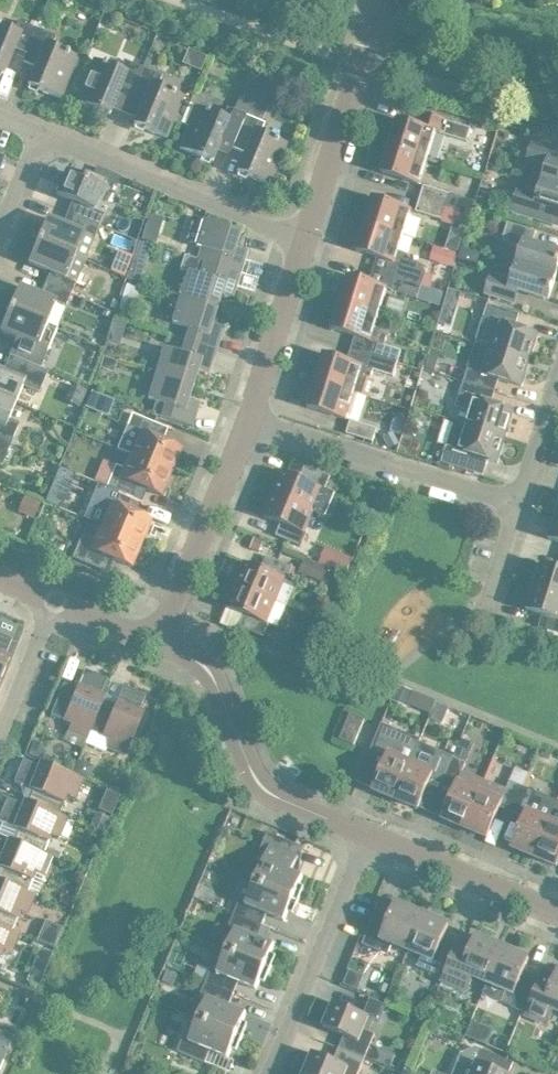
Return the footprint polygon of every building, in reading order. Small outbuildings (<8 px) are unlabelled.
[(22,60),(25,52),(36,28),(17,20),(13,30),(0,24),(0,74),(2,74),(14,47),(25,52),(22,60)] [(55,36),(36,28),(25,52),(22,60),(34,66),(27,85),(59,98),(77,56),(51,45),(55,36)] [(111,107),(123,112),(142,67),(123,59),(119,69),(93,58),(76,100),(109,114),(111,107)] [(142,67),(123,112),(135,117),(133,124),(165,137),(183,95),(157,85),(161,75),(142,67)] [(250,102),(245,114),(261,121),(266,109),(250,102)] [(227,157),(231,147),(235,139),(245,114),(232,109),(226,107),(222,116),(196,106),(179,148),(211,161),(215,152),(227,157)] [(388,145),(427,157),(435,131),(466,141),(470,128),(417,111),(413,124),(396,119),(388,145)] [(261,121),(245,114),(235,139),(231,147),(244,152),(236,171),(268,185),(286,143),(260,132),(264,122),(261,121)] [(532,139),(527,158),(538,161),(533,178),(557,186),(557,147),(532,139)] [(380,172),(418,184),(427,157),(388,145),(380,172)] [(72,214),(98,225),(103,213),(93,209),(106,179),(85,170),(82,177),(65,170),(55,194),(77,203),(72,214)] [(533,178),(527,195),(516,192),(510,210),(557,225),(557,186),(533,178)] [(445,206),(449,194),(449,193),(423,185),(419,198),(445,206)] [(445,206),(468,213),(470,214),(474,201),(449,194),(445,206)] [(363,224),(402,236),(410,209),(372,197),(363,224)] [(445,206),(419,198),(415,211),(441,219),(445,206)] [(445,206),(441,219),(440,222),(463,229),(468,213),(445,206)] [(68,226),(46,217),(36,239),(74,255),(83,233),(93,237),(98,225),(72,214),(68,226)] [(239,273),(243,259),(246,250),(235,246),(240,231),(203,219),(195,245),(200,247),(197,260),(239,273)] [(557,266),(557,251),(532,243),(535,231),(507,222),(501,240),(521,246),(515,263),(555,276),(557,266)] [(171,224),(172,245),(182,245),(181,223),(171,224)] [(363,224),(355,250),(398,263),(394,276),(421,284),(426,267),(410,259),(406,256),(397,251),(402,236),(363,224)] [(145,226),(141,238),(155,243),(159,230),(145,226)] [(415,252),(438,262),(445,245),(422,235),(415,252)] [(84,259),(74,255),(36,239),(27,262),(49,271),(44,283),(70,293),(84,259)] [(216,308),(220,293),(232,296),(239,273),(197,260),(184,256),(180,268),(187,270),(179,296),(216,308)] [(510,280),(490,274),(485,293),(513,302),(517,290),(548,299),(555,276),(515,263),(510,280)] [(339,302),(378,314),(386,287),(347,275),(339,302)] [(421,284),(394,276),(390,289),(417,297),(421,284)] [(121,296),(124,280),(112,278),(109,294),(121,296)] [(18,285),(8,308),(46,323),(55,301),(65,305),(70,293),(44,283),(39,294),(18,285)] [(448,288),(444,301),(457,304),(460,292),(448,288)] [(216,308),(179,296),(171,322),(188,327),(184,339),(215,349),(223,326),(211,322),(216,308)] [(339,302),(331,328),(374,342),(370,354),(396,363),(400,350),(384,344),(387,336),(373,327),(378,314),(339,302)] [(529,359),(537,333),(508,324),(512,312),(487,304),(475,342),(490,347),(529,359)] [(8,308),(0,328),(0,331),(21,340),(16,351),(42,362),(56,328),(46,323),(8,308)] [(215,349),(184,339),(180,352),(163,346),(155,372),(192,384),(197,369),(208,372),(215,349)] [(488,389),(492,376),(521,386),(529,359),(490,347),(481,373),(467,368),(463,380),(488,389)] [(370,354),(366,367),(323,354),(315,380),(353,392),(368,397),(374,380),(369,378),(372,369),(392,376),(396,363),(370,354)] [(429,354),(425,367),(434,370),(438,357),(429,354)] [(21,404),(28,387),(38,391),(47,370),(15,357),(10,370),(0,366),(0,395),(21,404)] [(187,399),(192,384),(155,372),(147,398),(164,403),(160,416),(191,426),(199,402),(187,399)] [(315,380),(306,407),(345,419),(353,392),(315,380)] [(505,436),(513,409),(484,400),(488,389),(463,380),(459,394),(473,399),(465,423),(505,436)] [(16,446),(24,425),(14,421),(21,404),(0,395),(0,439),(16,446)] [(180,447),(156,437),(161,425),(131,413),(122,434),(134,439),(128,453),(170,471),(180,447)] [(505,436),(465,423),(457,449),(446,446),(441,462),(473,472),(477,461),(495,467),(505,436)] [(392,431),(383,436),(389,448),(399,444),(393,431),(392,431)] [(7,467),(16,446),(0,439),(0,464),(7,467)] [(89,450),(79,471),(92,477),(102,456),(89,450)] [(131,496),(136,484),(160,494),(170,471),(128,453),(122,467),(115,464),(106,486),(131,496)] [(274,494),(310,509),(322,514),(331,492),(324,489),(329,476),(304,465),(299,478),(283,471),(274,494)] [(141,542),(151,518),(126,508),(131,496),(106,486),(96,482),(81,517),(99,524),(141,542)] [(301,530),(310,509),(274,494),(264,516),(280,523),(275,535),(300,546),(306,532),(301,530)] [(23,496),(17,511),(33,518),(40,502),(23,496)] [(555,515),(547,538),(557,542),(557,516),(555,515)] [(101,569),(106,556),(131,566),(141,542),(99,524),(93,539),(81,534),(71,557),(101,569)] [(343,553),(336,571),(345,574),(352,557),(343,553)] [(245,561),(236,584),(273,599),(282,578),(286,579),(292,566),(266,555),(261,568),(245,561)] [(540,563),(532,586),(557,594),(557,568),(540,563)] [(273,599),(236,584),(227,607),(242,613),(237,626),(263,636),(268,623),(276,626),(285,604),(273,599)] [(532,586),(525,609),(551,617),(547,629),(557,633),(557,594),(532,586)] [(206,614),(222,620),(228,601),(212,596),(206,614)] [(9,656),(4,654),(11,639),(0,634),(0,678),(9,656)] [(102,699),(103,699),(104,696),(100,694),(106,678),(84,669),(76,688),(63,683),(50,714),(71,723),(67,731),(86,738),(90,730),(89,730),(102,699)] [(396,684),(390,700),(406,706),(407,704),(413,691),(396,684)] [(114,704),(103,699),(102,699),(89,730),(90,730),(109,739),(106,747),(125,755),(143,712),(138,710),(145,695),(122,685),(114,704)] [(436,702),(429,718),(442,723),(448,707),(436,702)] [(339,738),(353,745),(364,719),(349,713),(339,738)] [(395,799),(410,762),(418,743),(384,729),(373,754),(385,759),(372,789),(395,799)] [(460,737),(452,753),(464,759),(472,742),(460,737)] [(395,799),(417,808),(430,778),(442,783),(452,757),(440,752),(432,771),(410,762),(395,799)] [(452,757),(442,783),(454,788),(441,818),(464,827),(483,781),(461,772),(465,762),(452,757)] [(58,815),(58,814),(66,794),(74,797),(82,778),(40,761),(38,765),(22,759),(13,781),(32,789),(27,801),(27,802),(58,815)] [(464,827),(486,837),(499,806),(511,811),(522,786),(509,781),(505,790),(483,781),(464,827)] [(511,811),(523,816),(511,847),(533,856),(549,819),(557,800),(522,786),(511,811)] [(42,853),(45,846),(50,833),(58,836),(66,817),(58,814),(58,815),(27,802),(27,801),(24,799),(22,804),(6,798),(0,812),(0,821),(16,828),(11,840),(11,841),(42,853)] [(556,865),(557,860),(557,801),(557,800),(549,819),(533,856),(556,865)] [(94,811),(88,826),(103,832),(109,817),(94,811)] [(254,882),(298,900),(303,886),(298,884),(302,875),(295,872),(300,860),(290,856),(295,844),(267,832),(256,858),(262,860),(254,882)] [(42,853),(11,841),(11,840),(8,838),(6,843),(0,841),(0,881),(26,892),(26,891),(35,872),(43,875),(50,856),(42,853)] [(45,846),(42,853),(50,856),(58,859),(61,852),(45,846)] [(10,930),(18,910),(27,914),(34,895),(26,891),(26,892),(0,881),(0,927),(10,931),(10,930)] [(298,900),(254,882),(245,903),(238,900),(233,913),(261,925),(266,913),(283,920),(287,911),(292,913),(298,900)] [(61,893),(58,901),(67,905),(70,897),(61,893)] [(406,949),(421,913),(395,902),(387,920),(374,914),(361,944),(387,954),(391,943),(406,949)] [(225,950),(269,968),(275,955),(270,953),(274,944),(265,940),(268,934),(259,930),(261,925),(233,913),(228,926),(234,929),(225,950)] [(442,977),(454,947),(440,941),(448,924),(421,913),(406,949),(421,955),(416,966),(442,977)] [(35,940),(53,948),(62,927),(44,919),(35,940)] [(10,930),(10,931),(0,927),(0,955),(2,949),(10,952),(18,933),(10,930)] [(454,947),(442,977),(467,988),(472,976),(487,982),(501,946),(475,935),(473,940),(459,934),(454,947)] [(528,957),(501,946),(487,982),(501,988),(496,1000),(522,1010),(535,980),(521,975),(528,957)] [(269,968),(225,950),(217,971),(210,969),(205,982),(233,993),(238,982),(255,989),(259,980),(264,982),(269,968)] [(557,968),(556,972),(545,967),(525,1015),(547,1024),(553,1009),(557,1011),(557,968)] [(166,970),(162,980),(172,985),(176,975),(166,970)] [(233,993),(205,982),(199,994),(206,997),(197,1019),(241,1037),(247,1023),(242,1021),(246,1012),(228,1005),(233,993)] [(338,1048),(364,1059),(374,1034),(363,1029),(368,1017),(332,1002),(322,1026),(343,1035),(338,1048)] [(241,1037),(197,1019),(188,1040),(182,1037),(176,1050),(205,1062),(209,1050),(227,1057),(231,1048),(236,1050),(241,1037)] [(12,1036),(0,1031),(0,1065),(12,1036)] [(364,1059),(338,1048),(333,1061),(311,1052),(302,1073),(357,1073),(364,1059)] [(513,1062),(481,1049),(473,1067),(453,1059),(447,1073),(508,1073),(513,1062)]
